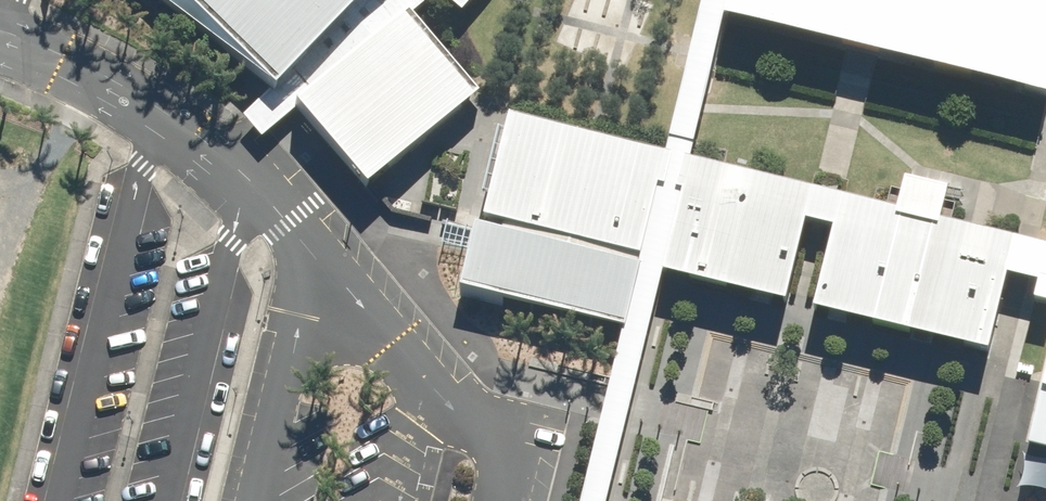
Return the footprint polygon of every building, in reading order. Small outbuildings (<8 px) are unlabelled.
[(265,138),(301,113),(373,191),(484,99),(417,18),(437,0),(160,0),(282,94),(250,116),(265,138)] [(465,16),(478,0),(447,0),(465,16)] [(728,21),(1045,99),(1045,0),(733,0),(728,21)] [(668,157),(504,117),(464,280),(628,320),(668,157)] [(1013,247),(686,167),(661,268),(988,348),(1013,247)] [(1028,438),(1045,442),(1045,365),(1028,438)]
